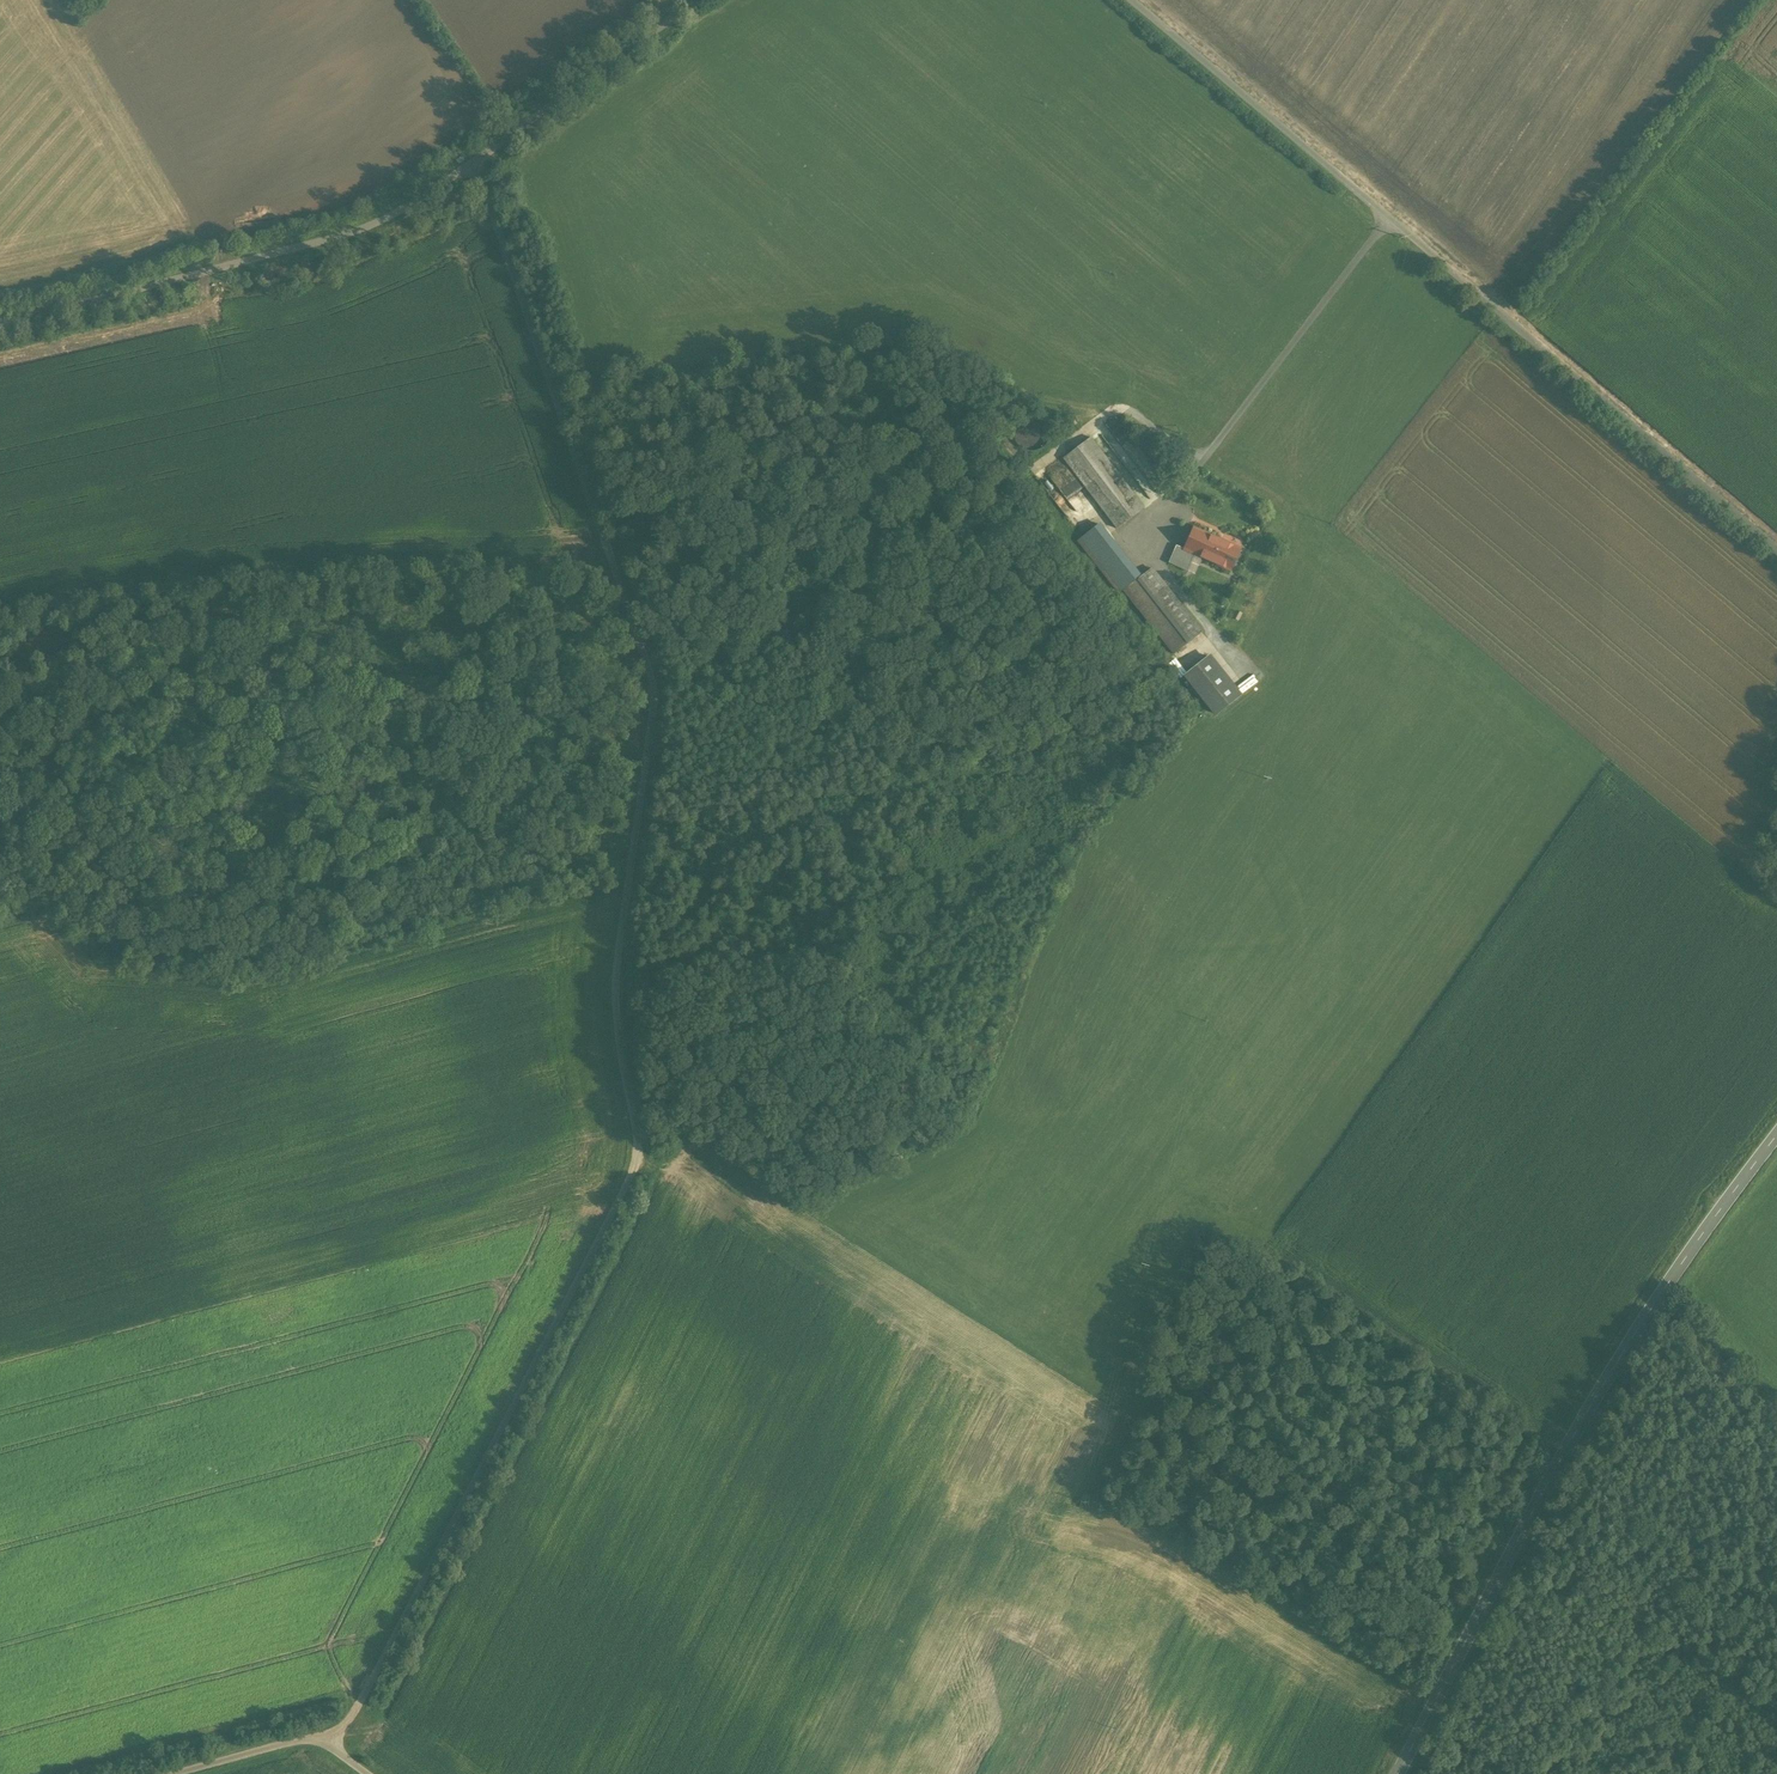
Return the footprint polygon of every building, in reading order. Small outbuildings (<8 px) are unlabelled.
[(1119,415),(1110,421),(1124,442),(1132,437),(1119,415)] [(1148,498),(1094,431),(1066,453),(1120,521),(1148,498)] [(1244,539),(1194,518),(1184,542),(1234,563),(1244,539)] [(1180,650),(1206,631),(1157,565),(1144,574),(1105,521),(1082,538),(1117,586),(1132,575),(1152,602),(1147,606),(1180,650)] [(1220,715),(1248,693),(1216,652),(1187,674),(1220,715)]
